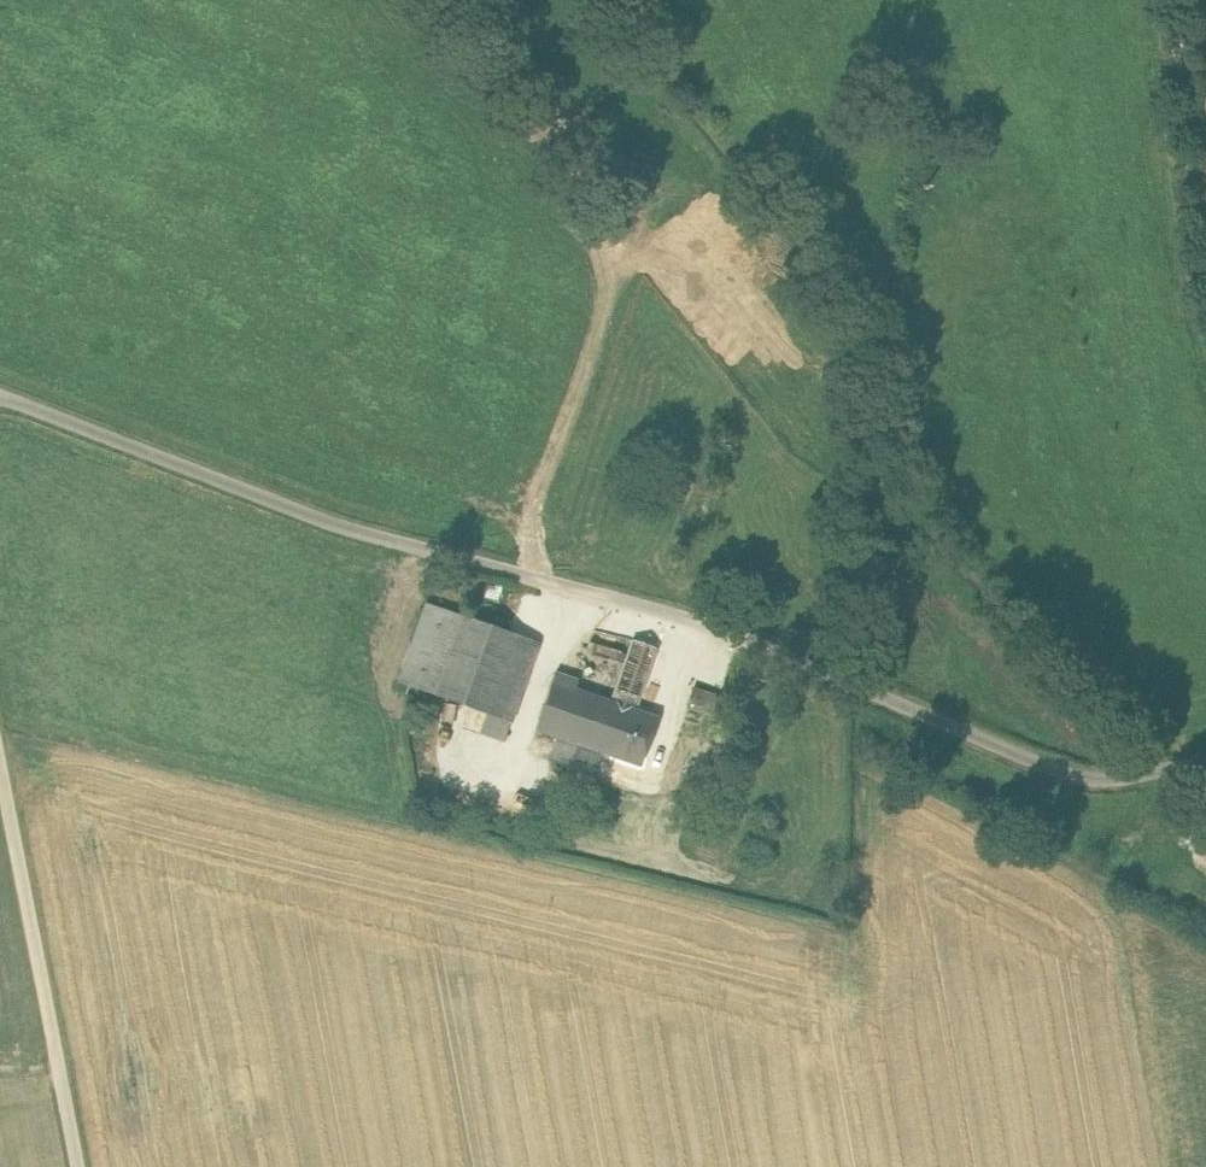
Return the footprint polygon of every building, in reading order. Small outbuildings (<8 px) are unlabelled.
[(463,616),(426,603),(399,681),(436,695),(436,694),(463,616)] [(516,634),(463,616),(436,694),(436,695),(488,712),(489,713),(516,634)] [(516,634),(489,713),(511,721),(537,641),(516,634)] [(633,639),(612,701),(617,703),(636,709),(656,648),(633,639)] [(579,679),(556,672),(536,729),(558,737),(601,751),(617,703),(612,701),(576,688),(579,679)] [(719,694),(694,686),(689,702),(713,710),(719,694)] [(636,709),(617,703),(601,751),(641,765),(658,717),(636,709)] [(489,713),(488,712),(481,730),(505,739),(511,721),(489,713)] [(601,751),(558,737),(550,760),(593,774),(601,751)] [(529,764),(528,766),(529,769),(531,771),(533,772),(535,773),(538,772),(540,771),(542,769),(542,766),(542,763),(540,761),(538,760),(535,759),(533,760),(530,761),(529,764)] [(519,774),(518,777),(519,779),(520,782),(523,783),(525,783),(528,783),(530,781),(531,779),(532,777),(531,774),(530,772),(528,771),(525,770),(522,771),(520,772),(519,774)]
